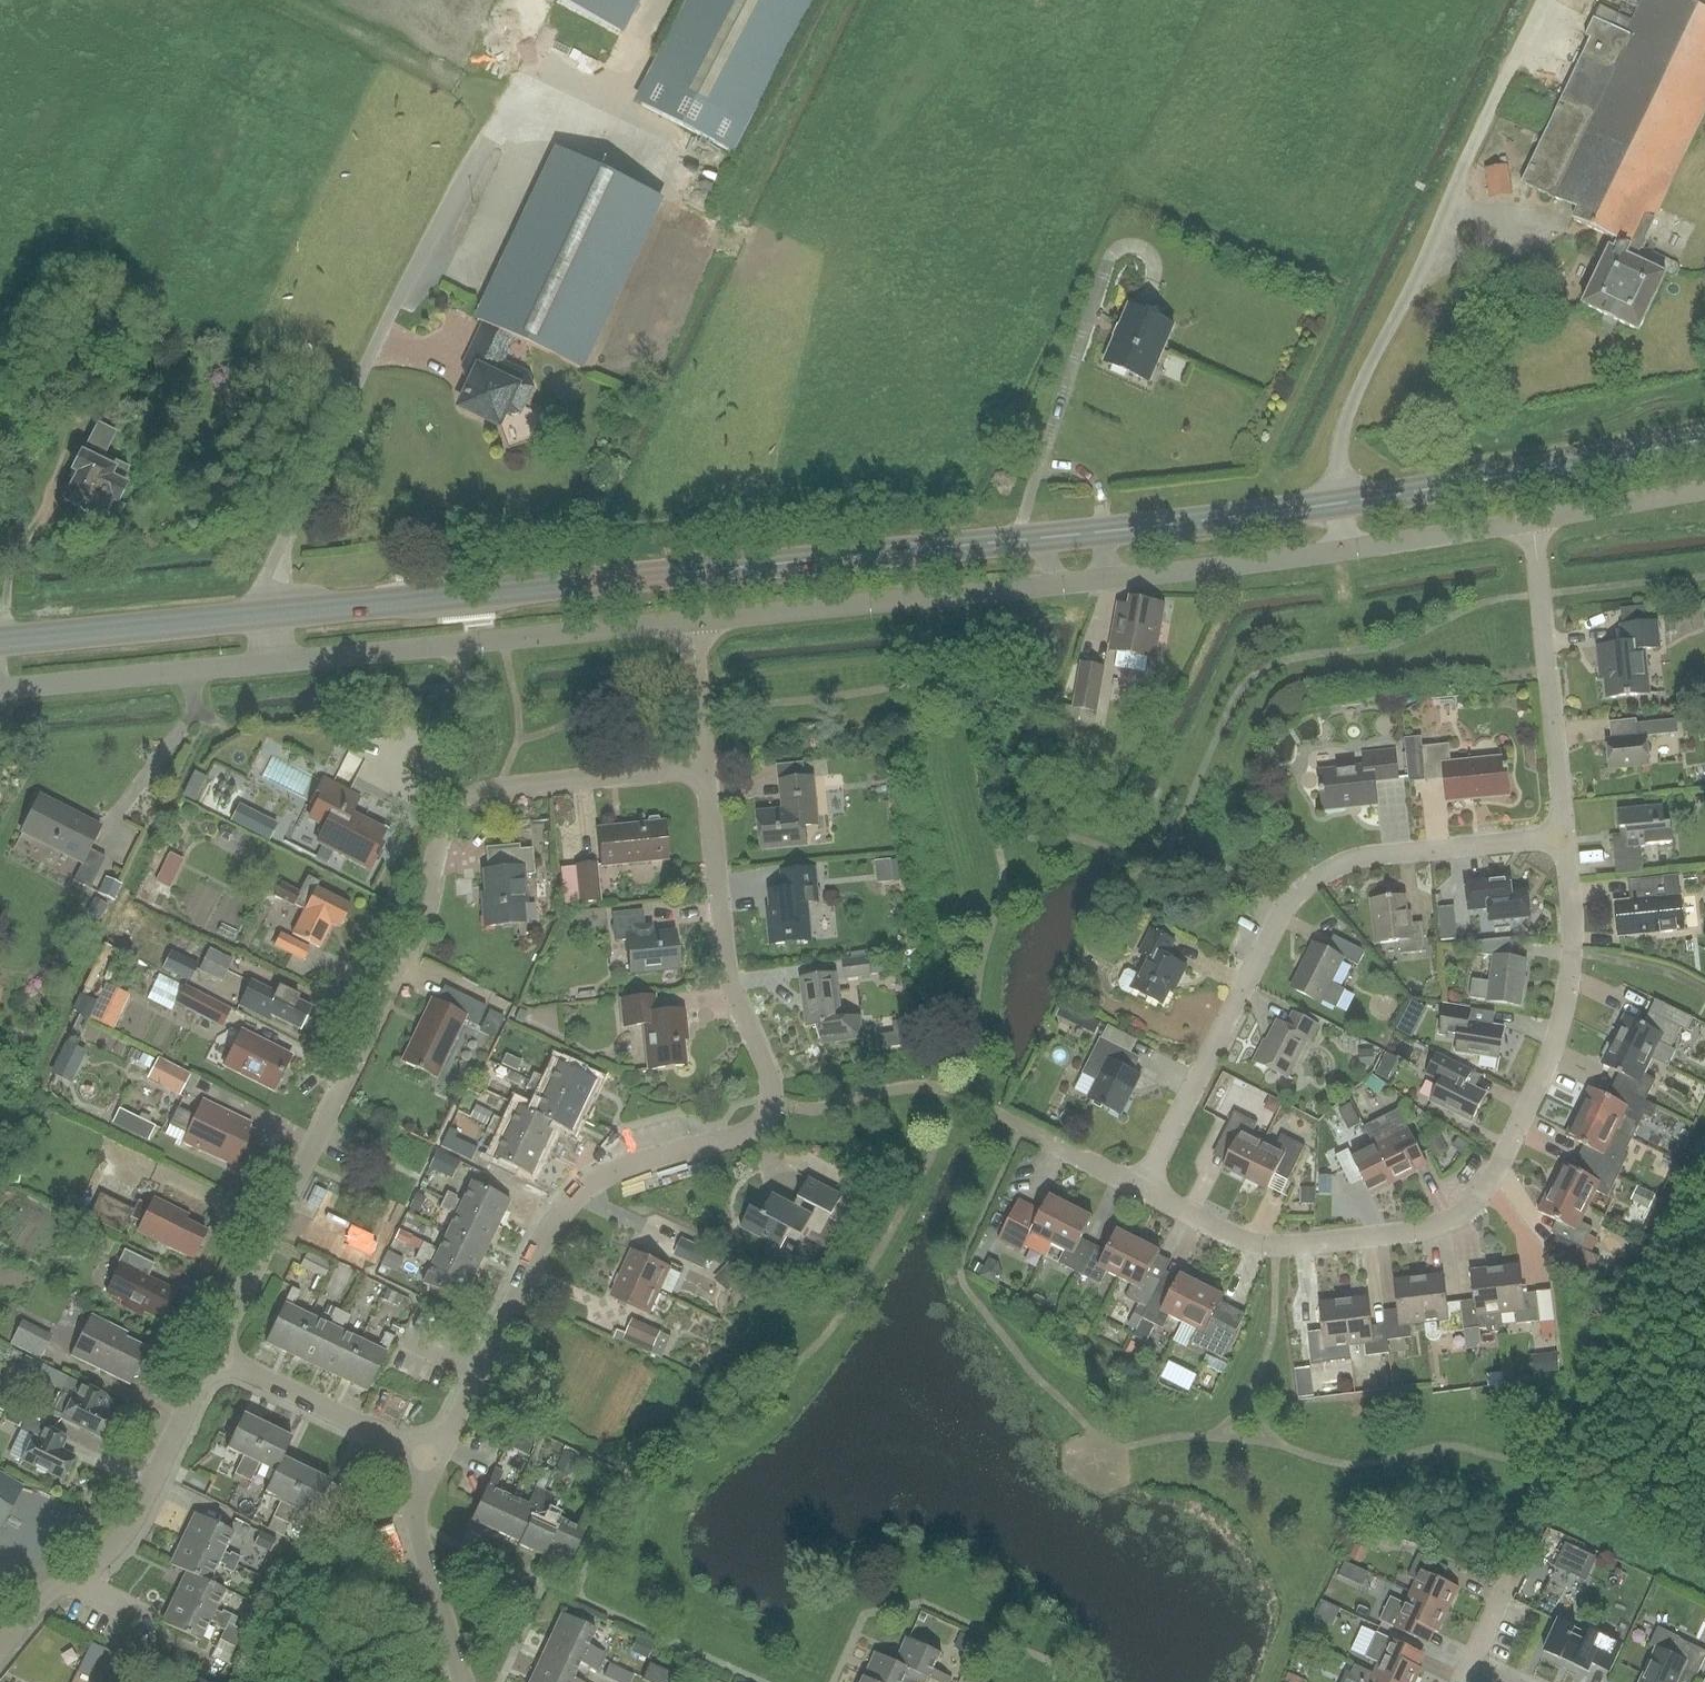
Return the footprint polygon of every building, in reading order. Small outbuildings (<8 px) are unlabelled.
[(638,103),(737,154),(817,0),(691,0),(638,103)] [(1544,210),(1600,234),(1590,253),(1580,246),(1570,267),(1557,295),(1601,317),(1625,267),(1610,262),(1619,242),(1658,262),(1704,158),(1704,20),(1664,0),(1642,0),(1544,210)] [(563,149),(480,321),(484,323),(518,339),(575,366),(658,197),(563,149)] [(1512,198),(1507,168),(1487,172),(1493,201),(1512,198)] [(1131,308),(1106,365),(1150,384),(1175,328),(1131,308)] [(463,366),(465,372),(469,382),(458,409),(503,431),(509,419),(514,420),(524,416),(536,388),(529,375),(506,362),(518,339),(484,323),(463,366)] [(121,483),(129,469),(106,457),(117,434),(94,423),(69,473),(77,477),(64,504),(102,523),(104,520),(115,527),(124,509),(118,506),(128,487),(121,483)] [(1119,606),(1110,653),(1156,661),(1165,606),(1131,600),(1129,608),(1119,606)] [(1624,643),(1598,646),(1601,667),(1604,667),(1608,698),(1650,694),(1645,649),(1660,648),(1658,622),(1646,623),(1645,608),(1621,610),(1622,625),(1624,643)] [(1097,714),(1105,670),(1082,666),(1074,710),(1097,714)] [(1647,736),(1679,733),(1678,719),(1638,723),(1639,737),(1608,740),(1611,769),(1650,765),(1647,736)] [(1422,738),(1405,740),(1409,782),(1445,779),(1447,802),(1510,795),(1506,757),(1451,763),(1449,745),(1423,747),(1422,738)] [(1376,781),(1399,779),(1396,750),(1363,754),(1365,766),(1319,771),(1324,810),(1378,804),(1376,781)] [(784,810),(759,812),(762,850),(807,845),(805,827),(819,825),(815,778),(806,779),(805,763),(780,766),(784,810)] [(379,841),(385,830),(351,813),(359,797),(324,779),(312,802),(316,804),(310,817),(325,825),(317,841),(371,868),(383,843),(379,841)] [(89,888),(106,857),(89,848),(100,827),(38,795),(20,830),(83,862),(73,880),(89,888)] [(249,802),(240,820),(278,839),(287,821),(249,802)] [(1642,846),(1673,843),(1671,823),(1665,824),(1664,806),(1619,811),(1621,837),(1614,838),(1616,862),(1617,875),(1644,872),(1642,846)] [(649,823),(598,828),(602,866),(668,859),(664,821),(660,822),(658,818),(650,819),(649,823)] [(487,902),(483,903),(485,927),(525,923),(523,903),(527,902),(524,875),(536,874),(533,847),(521,849),(520,844),(486,847),(488,866),(494,865),(495,869),(484,870),(487,902)] [(173,849),(161,879),(178,886),(190,856),(173,849)] [(899,858),(885,859),(886,881),(901,880),(899,858)] [(581,902),(600,900),(596,863),(577,865),(581,902)] [(580,902),(576,866),(561,867),(564,903),(580,902)] [(808,903),(819,902),(816,868),(783,871),(785,890),(770,891),(772,907),(768,908),(772,945),(812,941),(808,903)] [(341,927),(352,905),(318,888),(321,882),(309,876),(300,892),(282,882),(275,895),(295,905),(296,904),(305,909),(293,933),(320,947),(332,923),(341,927)] [(115,900),(122,885),(106,877),(99,892),(115,900)] [(1615,902),(1619,939),(1685,932),(1679,877),(1629,882),(1631,901),(1615,902)] [(1532,919),(1532,916),(1529,890),(1512,891),(1511,879),(1466,883),(1467,885),(1451,887),(1453,913),(1469,911),(1469,913),(1489,911),(1490,923),(1532,919)] [(1402,954),(1427,951),(1424,922),(1408,924),(1405,896),(1372,900),(1377,944),(1400,941),(1402,954)] [(631,973),(679,968),(676,930),(652,933),(652,926),(644,927),(643,909),(613,912),(615,941),(628,940),(631,973)] [(1456,939),(1455,923),(1440,925),(1442,941),(1456,939)] [(1126,971),(1120,982),(1122,990),(1129,994),(1133,992),(1134,990),(1163,1005),(1175,982),(1178,983),(1187,966),(1168,956),(1176,941),(1152,929),(1140,953),(1148,957),(1139,975),(1130,970),(1126,971)] [(310,948),(280,934),(274,947),(303,962),(310,948)] [(1315,944),(1292,988),(1321,1003),(1322,1001),(1338,1009),(1347,990),(1332,982),(1344,958),(1359,965),(1366,951),(1335,936),(1327,950),(1315,944)] [(1473,979),(1471,998),(1488,1000),(1488,1001),(1521,1005),(1527,960),(1512,958),(1515,938),(1478,941),(1476,954),(1494,956),(1491,981),(1473,979)] [(233,961),(210,950),(199,972),(222,984),(233,961)] [(198,966),(170,952),(161,970),(189,984),(198,966)] [(846,979),(872,975),(870,958),(844,961),(846,979)] [(836,974),(802,979),(808,1027),(819,1026),(821,1046),(866,1040),(863,1017),(842,1020),(836,974)] [(251,980),(239,1004),(270,1019),(272,1015),(300,1029),(311,1006),(298,999),(300,995),(281,986),(277,993),(251,980)] [(231,1010),(185,986),(176,1004),(222,1028),(231,1010)] [(432,999),(402,1061),(436,1078),(464,1019),(477,1025),(487,1006),(444,986),(437,1001),(432,999)] [(89,1017),(96,1002),(80,994),(73,1010),(89,1017)] [(682,1040),(687,1040),(684,1010),(656,1013),(654,996),(622,999),(625,1026),(645,1024),(649,1069),(685,1065),(682,1040)] [(1415,998),(1401,1027),(1419,1035),(1432,1006),(1415,998)] [(1614,1040),(1669,1066),(1676,1050),(1672,1048),(1682,1029),(1687,1031),(1694,1018),(1655,999),(1643,1024),(1626,1015),(1614,1040)] [(1495,1013),(1472,1010),(1472,1009),(1446,1005),(1444,1004),(1439,1036),(1447,1038),(1447,1040),(1456,1042),(1455,1054),(1501,1060),(1505,1027),(1493,1025),(1495,1013)] [(1311,1040),(1318,1026),(1295,1014),(1289,1028),(1279,1023),(1270,1042),(1266,1040),(1256,1061),(1282,1074),(1289,1061),(1294,1064),(1296,1063),(1301,1052),(1301,1050),(1307,1038),(1311,1040)] [(242,1031),(224,1068),(273,1093),(292,1057),(242,1031)] [(1084,1074),(1097,1081),(1089,1098),(1122,1115),(1142,1076),(1133,1071),(1140,1058),(1102,1039),(1084,1074)] [(1668,1067),(1669,1066),(1614,1040),(1602,1064),(1620,1073),(1615,1085),(1621,1088),(1646,1100),(1656,1079),(1644,1074),(1652,1059),(1668,1067)] [(75,1068),(83,1048),(69,1043),(61,1063),(75,1068)] [(1361,1067),(1375,1066),(1375,1051),(1361,1051),(1361,1067)] [(1387,1053),(1376,1076),(1388,1081),(1399,1059),(1387,1053)] [(1473,1122),(1487,1093),(1476,1088),(1482,1076),(1437,1053),(1427,1073),(1441,1080),(1431,1101),(1473,1122)] [(180,1098),(191,1077),(159,1060),(148,1081),(180,1098)] [(534,1073),(530,1081),(585,1107),(597,1080),(560,1062),(549,1084),(542,1080),(544,1077),(534,1073)] [(530,1081),(526,1089),(536,1094),(537,1091),(544,1094),(535,1114),(557,1124),(573,1132),(585,1107),(530,1081)] [(1646,1100),(1621,1088),(1616,1099),(1591,1087),(1579,1112),(1617,1130),(1634,1139),(1646,1115),(1653,1119),(1658,1107),(1646,1100)] [(237,1165),(253,1131),(248,1128),(251,1123),(202,1099),(183,1139),(237,1165)] [(493,1115),(489,1124),(544,1150),(557,1124),(535,1114),(518,1106),(508,1126),(502,1123),(503,1120),(493,1115)] [(125,1107),(119,1123),(157,1136),(163,1120),(125,1107)] [(1375,1146),(1393,1183),(1428,1166),(1400,1109),(1365,1126),(1375,1146)] [(1246,1179),(1264,1142),(1252,1135),(1258,1123),(1235,1112),(1214,1155),(1227,1162),(1224,1168),(1246,1179)] [(1634,1139),(1617,1130),(1579,1112),(1566,1136),(1591,1148),(1586,1159),(1611,1171),(1619,1175),(1629,1155),(1626,1154),(1634,1139)] [(489,1124),(485,1132),(495,1137),(497,1134),(503,1137),(493,1157),(532,1175),(544,1150),(489,1124)] [(1264,1142),(1246,1179),(1268,1190),(1275,1175),(1289,1182),(1305,1149),(1282,1137),(1276,1148),(1264,1142)] [(1448,1150),(1442,1137),(1428,1144),(1434,1156),(1448,1150)] [(1371,1194),(1393,1183),(1375,1146),(1353,1157),(1349,1149),(1336,1155),(1351,1185),(1363,1179),(1371,1194)] [(452,1174),(458,1160),(437,1151),(431,1164),(452,1174)] [(1619,1175),(1611,1171),(1586,1159),(1580,1171),(1563,1163),(1551,1187),(1589,1206),(1597,1191),(1609,1197),(1619,1175)] [(755,1204),(742,1227),(782,1249),(788,1236),(798,1241),(802,1239),(805,1233),(837,1250),(860,1206),(843,1196),(843,1195),(811,1178),(801,1198),(819,1208),(815,1215),(775,1194),(768,1207),(761,1203),(755,1204)] [(448,1190),(444,1199),(498,1225),(511,1200),(472,1181),(462,1201),(456,1198),(458,1195),(448,1190)] [(1581,1222),(1589,1206),(1551,1187),(1539,1212),(1564,1224),(1558,1236),(1583,1248),(1593,1228),(1581,1222)] [(1650,1209),(1657,1196),(1639,1187),(1632,1201),(1650,1209)] [(1301,1189),(1301,1204),(1315,1204),(1315,1189),(1301,1189)] [(134,1209),(101,1193),(90,1217),(122,1233),(134,1209)] [(143,1220),(138,1230),(193,1257),(206,1231),(185,1221),(188,1213),(154,1196),(151,1204),(140,1198),(132,1215),(143,1220)] [(1052,1246),(1071,1207),(1050,1196),(1042,1211),(1020,1200),(999,1240),(1021,1252),(1024,1246),(1046,1257),(1052,1246)] [(444,1199),(440,1207),(450,1211),(451,1208),(457,1211),(448,1232),(486,1250),(498,1225),(444,1199)] [(1080,1274),(1095,1246),(1083,1240),(1093,1218),(1071,1207),(1052,1246),(1064,1252),(1059,1264),(1080,1274)] [(1120,1280),(1140,1242),(1117,1230),(1107,1252),(1095,1246),(1080,1274),(1100,1284),(1106,1273),(1120,1280)] [(423,1242),(420,1249),(474,1275),(486,1250),(448,1232),(438,1252),(432,1249),(433,1246),(423,1242)] [(1127,1298),(1140,1305),(1129,1326),(1137,1330),(1162,1280),(1151,1274),(1162,1253),(1140,1242),(1120,1280),(1133,1287),(1127,1298)] [(722,1263),(681,1244),(675,1257),(716,1276),(722,1263)] [(420,1249),(416,1257),(425,1262),(427,1259),(433,1262),(423,1283),(462,1302),(474,1275),(420,1249)] [(161,1321),(175,1292),(148,1278),(154,1265),(125,1250),(104,1292),(125,1303),(123,1308),(141,1317),(144,1312),(161,1321)] [(624,1273),(661,1290),(671,1267),(634,1250),(624,1273)] [(330,1266),(306,1254),(299,1267),(323,1279),(330,1266)] [(728,1292),(744,1275),(731,1263),(715,1279),(728,1292)] [(1497,1269),(1503,1314),(1518,1312),(1519,1324),(1542,1322),(1539,1293),(1525,1295),(1521,1267),(1497,1269)] [(1504,1325),(1503,1314),(1497,1269),(1472,1272),(1475,1301),(1462,1303),(1466,1331),(1468,1352),(1478,1350),(1482,1345),(1480,1330),(1490,1328),(1492,1332),(1501,1331),(1504,1325)] [(649,1314),(661,1290),(624,1273),(613,1297),(649,1314)] [(1184,1324),(1203,1286),(1180,1274),(1169,1296),(1158,1290),(1163,1280),(1162,1280),(1137,1330),(1134,1335),(1148,1342),(1157,1325),(1163,1328),(1169,1317),(1184,1324)] [(1466,1331),(1462,1303),(1448,1305),(1444,1276),(1420,1279),(1426,1323),(1427,1336),(1430,1340),(1437,1340),(1441,1337),(1442,1334),(1466,1331)] [(1411,1325),(1426,1323),(1420,1279),(1395,1282),(1399,1310),(1384,1312),(1389,1354),(1390,1354),(1389,1341),(1413,1338),(1411,1325)] [(1203,1286),(1184,1324),(1196,1331),(1190,1341),(1222,1357),(1242,1316),(1219,1305),(1223,1296),(1203,1286)] [(292,1287),(266,1341),(292,1354),(310,1315),(290,1305),(293,1299),(296,1301),(301,1291),(292,1287)] [(382,1301),(397,1308),(403,1297),(388,1289),(382,1301)] [(1389,1354),(1384,1312),(1385,1325),(1372,1327),(1369,1299),(1345,1302),(1350,1346),(1365,1344),(1367,1357),(1389,1354)] [(1336,1348),(1350,1346),(1345,1302),(1321,1305),(1324,1333),(1310,1334),(1314,1364),(1337,1361),(1336,1348)] [(310,1315),(292,1354),(317,1366),(343,1311),(335,1307),(330,1317),(333,1319),(330,1324),(310,1315)] [(343,1311),(317,1366),(342,1378),(361,1340),(341,1330),(344,1324),(347,1325),(351,1315),(343,1311)] [(91,1315),(71,1355),(133,1386),(136,1379),(141,1378),(143,1374),(141,1370),(151,1350),(125,1337),(127,1333),(91,1315)] [(37,1358),(54,1333),(32,1318),(15,1343),(37,1358)] [(626,1333),(617,1330),(614,1339),(624,1343),(625,1340),(663,1357),(672,1338),(632,1319),(626,1333)] [(361,1340),(342,1378),(368,1391),(394,1336),(386,1332),(381,1342),(384,1343),(381,1349),(361,1340)] [(62,1390),(50,1413),(101,1438),(113,1415),(107,1412),(113,1400),(25,1357),(18,1374),(39,1384),(41,1380),(62,1390)] [(243,1413),(227,1447),(244,1455),(236,1472),(243,1475),(268,1425),(243,1413)] [(62,1479),(74,1455),(46,1441),(51,1430),(27,1418),(21,1430),(34,1436),(22,1460),(62,1479)] [(268,1425),(243,1475),(251,1479),(259,1463),(274,1471),(281,1457),(282,1458),(293,1437),(268,1425)] [(536,1437),(515,1427),(506,1446),(527,1456),(536,1437)] [(281,1457),(274,1471),(265,1490),(281,1498),(273,1515),(281,1519),(305,1469),(282,1458),(281,1457)] [(495,1468),(472,1519),(496,1530),(511,1497),(495,1490),(503,1472),(495,1468)] [(305,1469),(281,1519),(289,1523),(298,1506),(314,1514),(330,1481),(305,1469)] [(496,1530),(521,1541),(544,1490),(535,1486),(527,1504),(511,1497),(496,1530)] [(521,1541),(519,1544),(544,1556),(546,1553),(544,1552),(558,1522),(544,1515),(554,1494),(544,1490),(521,1541)] [(0,1501),(0,1529),(12,1508),(8,1505),(0,1501)] [(544,1552),(546,1553),(570,1564),(593,1513),(584,1509),(576,1527),(559,1519),(558,1522),(544,1552)] [(196,1512),(183,1538),(237,1564),(240,1556),(231,1552),(230,1554),(224,1551),(233,1531),(196,1512)] [(269,1556),(277,1539),(255,1529),(248,1546),(269,1556)] [(183,1538),(170,1564),(186,1571),(209,1581),(218,1563),(224,1566),(223,1568),(233,1572),(237,1564),(183,1538)] [(1413,1592),(1450,1609),(1460,1587),(1445,1580),(1451,1568),(1421,1554),(1410,1577),(1418,1580),(1413,1592)] [(186,1571),(174,1596),(228,1623),(232,1615),(222,1610),(221,1613),(214,1610),(224,1589),(209,1581),(186,1571)] [(1440,1632),(1450,1609),(1413,1592),(1408,1603),(1391,1595),(1380,1619),(1419,1637),(1425,1625),(1440,1632)] [(174,1596),(161,1622),(199,1640),(209,1620),(216,1623),(214,1626),(224,1631),(228,1623),(174,1596)] [(1341,1610),(1324,1602),(1317,1617),(1333,1625),(1341,1610)] [(563,1612),(552,1637),(602,1661),(606,1652),(589,1644),(596,1628),(563,1612)] [(1611,1672),(1624,1643),(1593,1629),(1590,1635),(1576,1629),(1578,1626),(1562,1619),(1547,1651),(1562,1658),(1563,1656),(1577,1663),(1576,1665),(1590,1672),(1594,1664),(1611,1672)] [(220,1641),(235,1649),(244,1632),(229,1624),(220,1641)] [(1395,1681),(1417,1681),(1423,1669),(1407,1662),(1414,1648),(1377,1632),(1366,1656),(1380,1663),(1376,1673),(1395,1681)] [(552,1637),(541,1661),(573,1676),(580,1662),(597,1670),(602,1661),(552,1637)] [(1704,1660),(1704,1649),(1680,1637),(1673,1654),(1658,1647),(1642,1681),(1678,1681),(1684,1669),(1698,1675),(1704,1660)] [(898,1661),(929,1675),(928,1677),(940,1681),(950,1681),(952,1677),(935,1669),(942,1653),(908,1638),(898,1661)] [(866,1676),(878,1681),(905,1681),(908,1677),(919,1681),(926,1681),(928,1677),(929,1675),(898,1661),(877,1652),(866,1676)] [(573,1676),(541,1661),(531,1681),(586,1681),(573,1676)] [(674,1673),(651,1662),(643,1679),(650,1681),(669,1681),(674,1673)] [(606,1663),(600,1675),(615,1681),(620,1670),(606,1663)] [(1376,1673),(1356,1664),(1352,1673),(1356,1680),(1360,1681),(1395,1681),(1376,1673)]
